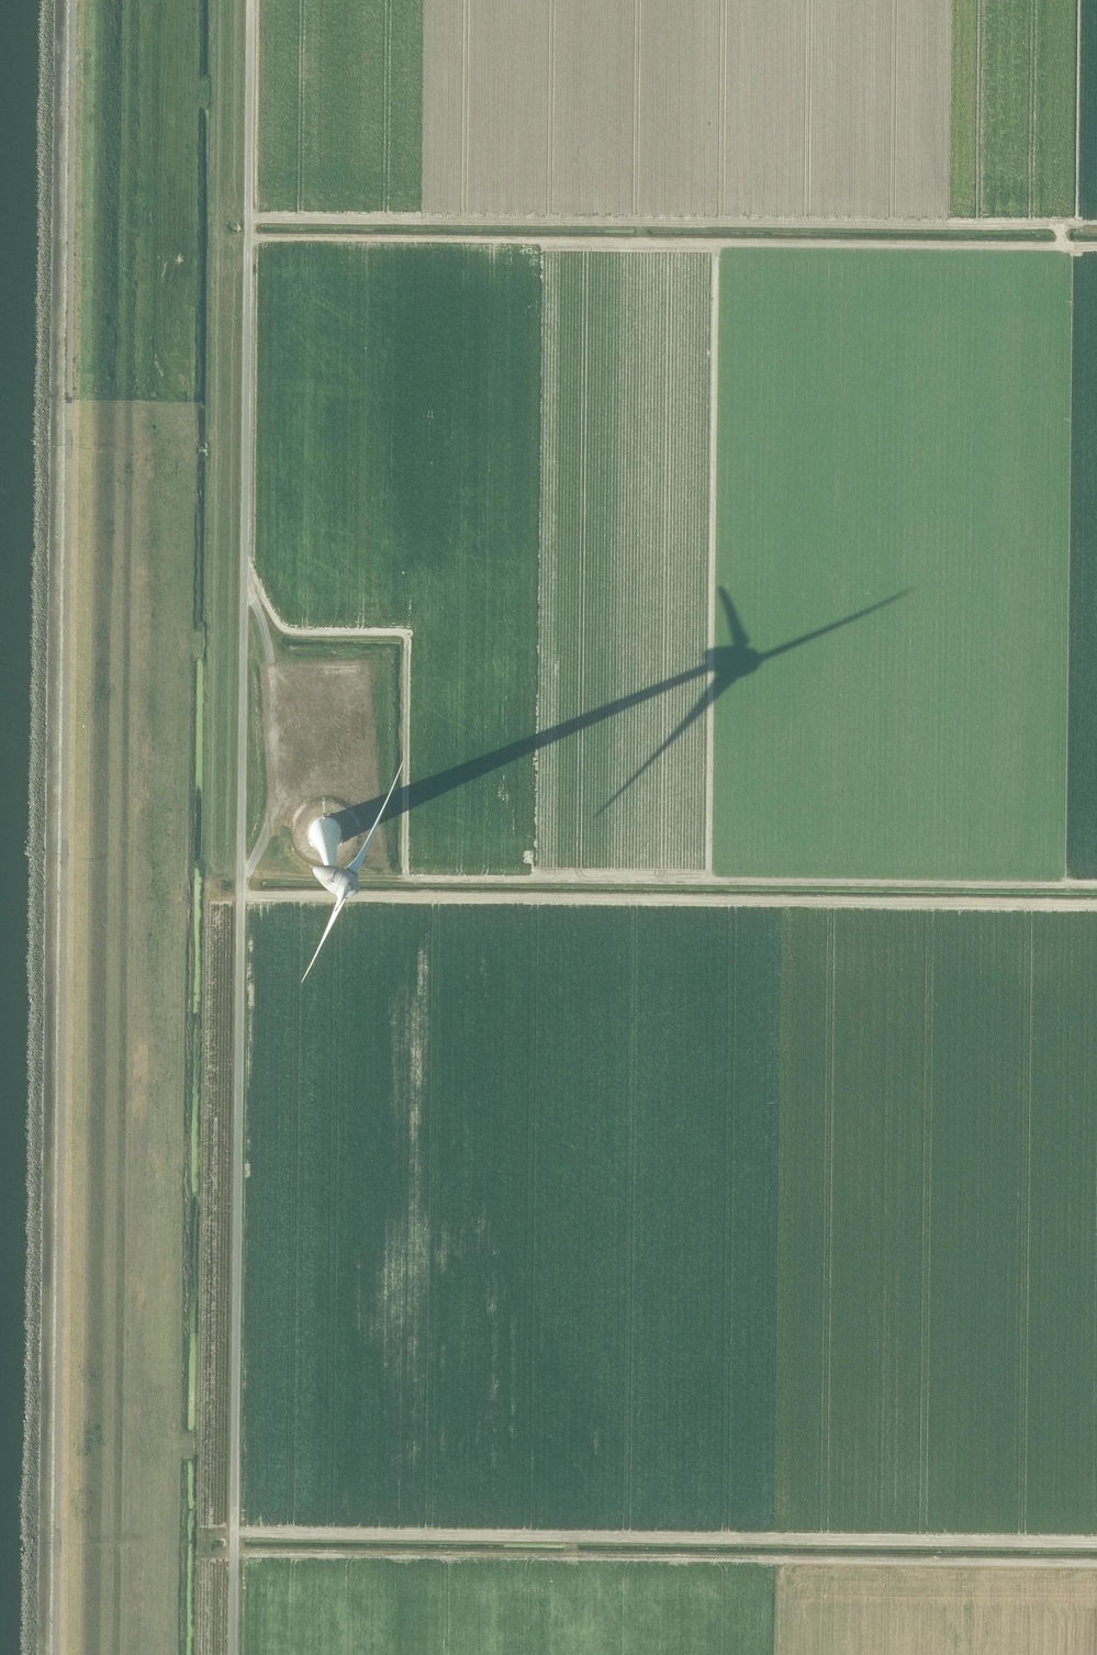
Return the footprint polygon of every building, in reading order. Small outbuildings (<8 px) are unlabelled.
[(308,826),(307,831),(307,836),(309,841),(312,845),(316,848),(320,850),(325,851),(330,850),(335,848),(339,845),(342,840),(343,835),(343,830),(341,825),(338,821),(334,817),(329,815),(324,815),(319,816),(315,818),(311,822),(308,826)]
